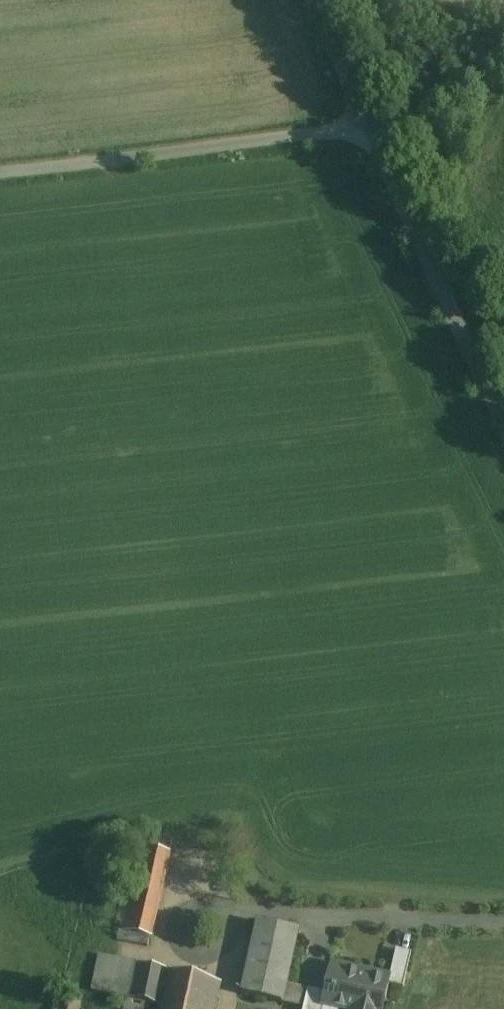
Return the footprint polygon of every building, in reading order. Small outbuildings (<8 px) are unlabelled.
[(173,836),(153,839),(151,851),(140,848),(119,943),(149,949),(173,836)] [(234,851),(237,850),(238,847),(238,844),(236,842),(234,841),(231,841),(228,842),(227,845),(227,848),(229,850),(232,851),(234,851)] [(259,924),(243,995),(283,1005),(299,933),(259,924)] [(221,986),(101,959),(94,993),(127,1001),(149,1006),(161,1008),(216,1008),(221,986)] [(332,969),(326,995),(324,1007),(325,1007),(333,1008),(385,1008),(391,982),(332,969)] [(326,995),(299,989),(294,1007),(301,1008),(325,1008),(325,1007),(324,1007),(326,995)] [(63,998),(61,1008),(79,1008),(81,1001),(63,998)] [(127,1001),(125,1008),(148,1008),(149,1006),(127,1001)]
